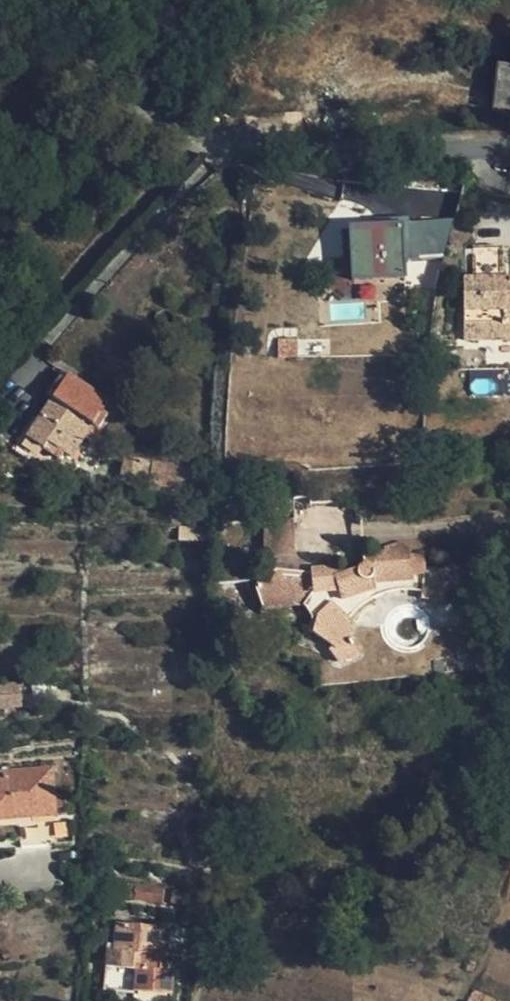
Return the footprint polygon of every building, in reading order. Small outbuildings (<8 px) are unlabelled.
[(509,109),(509,67),(497,65),(492,106),(509,109)] [(405,275),(401,226),(351,230),(354,279),(405,275)] [(501,282),(501,252),(472,251),(473,283),(464,282),(464,341),(509,342),(509,282),(501,282)] [(400,306),(399,313),(391,313),(392,331),(400,331),(401,339),(422,338),(421,315),(412,315),(411,306),(400,306)] [(26,436),(60,459),(65,452),(71,456),(83,437),(89,441),(107,414),(101,411),(108,401),(62,369),(46,393),(52,398),(26,436)] [(125,458),(123,465),(122,475),(140,477),(141,475),(152,477),(154,461),(125,458)] [(121,479),(122,475),(123,465),(108,462),(106,476),(121,479)] [(203,468),(182,465),(180,476),(202,478),(203,468)] [(211,469),(203,468),(202,478),(200,493),(208,493),(211,469)] [(292,517),(264,522),(264,554),(294,555),(295,521),(292,517)] [(210,527),(179,525),(179,541),(210,541),(210,527)] [(279,584),(279,590),(288,593),(297,596),(303,601),(304,605),(316,618),(313,632),(333,647),(330,651),(338,663),(357,656),(359,652),(350,638),(354,623),(348,617),(335,603),(376,590),(374,583),(423,579),(421,589),(421,596),(445,601),(449,588),(470,587),(468,560),(443,563),(443,567),(424,566),(424,550),(411,551),(410,546),(405,542),(400,540),(384,545),(384,549),(364,550),(363,560),(358,563),(356,569),(343,573),(343,565),(311,566),(312,574),(278,570),(272,575),(279,584)] [(243,554),(243,545),(223,545),(223,553),(243,554)] [(256,586),(261,605),(279,590),(279,584),(272,575),(256,586)] [(376,590),(377,594),(392,588),(400,587),(421,589),(423,579),(374,583),(376,590)] [(279,590),(261,605),(263,612),(304,605),(303,601),(297,596),(288,593),(279,590)] [(366,600),(377,594),(376,590),(335,603),(348,617),(366,600)] [(21,681),(0,682),(0,709),(22,708),(21,681)] [(32,816),(32,813),(53,811),(53,808),(63,806),(62,792),(53,792),(50,766),(14,769),(13,763),(2,764),(3,770),(0,770),(0,818),(32,816)] [(22,823),(54,820),(53,811),(32,813),(32,816),(0,818),(0,824),(22,823)] [(54,820),(22,823),(23,844),(57,843),(54,820)] [(161,900),(162,885),(136,882),(135,898),(161,900)] [(186,890),(172,889),(171,902),(185,904),(186,890)] [(118,923),(115,950),(108,949),(105,986),(172,993),(175,966),(162,964),(165,929),(118,923)] [(468,1000),(495,1000),(496,998),(473,988),(469,999),(468,1000)]
